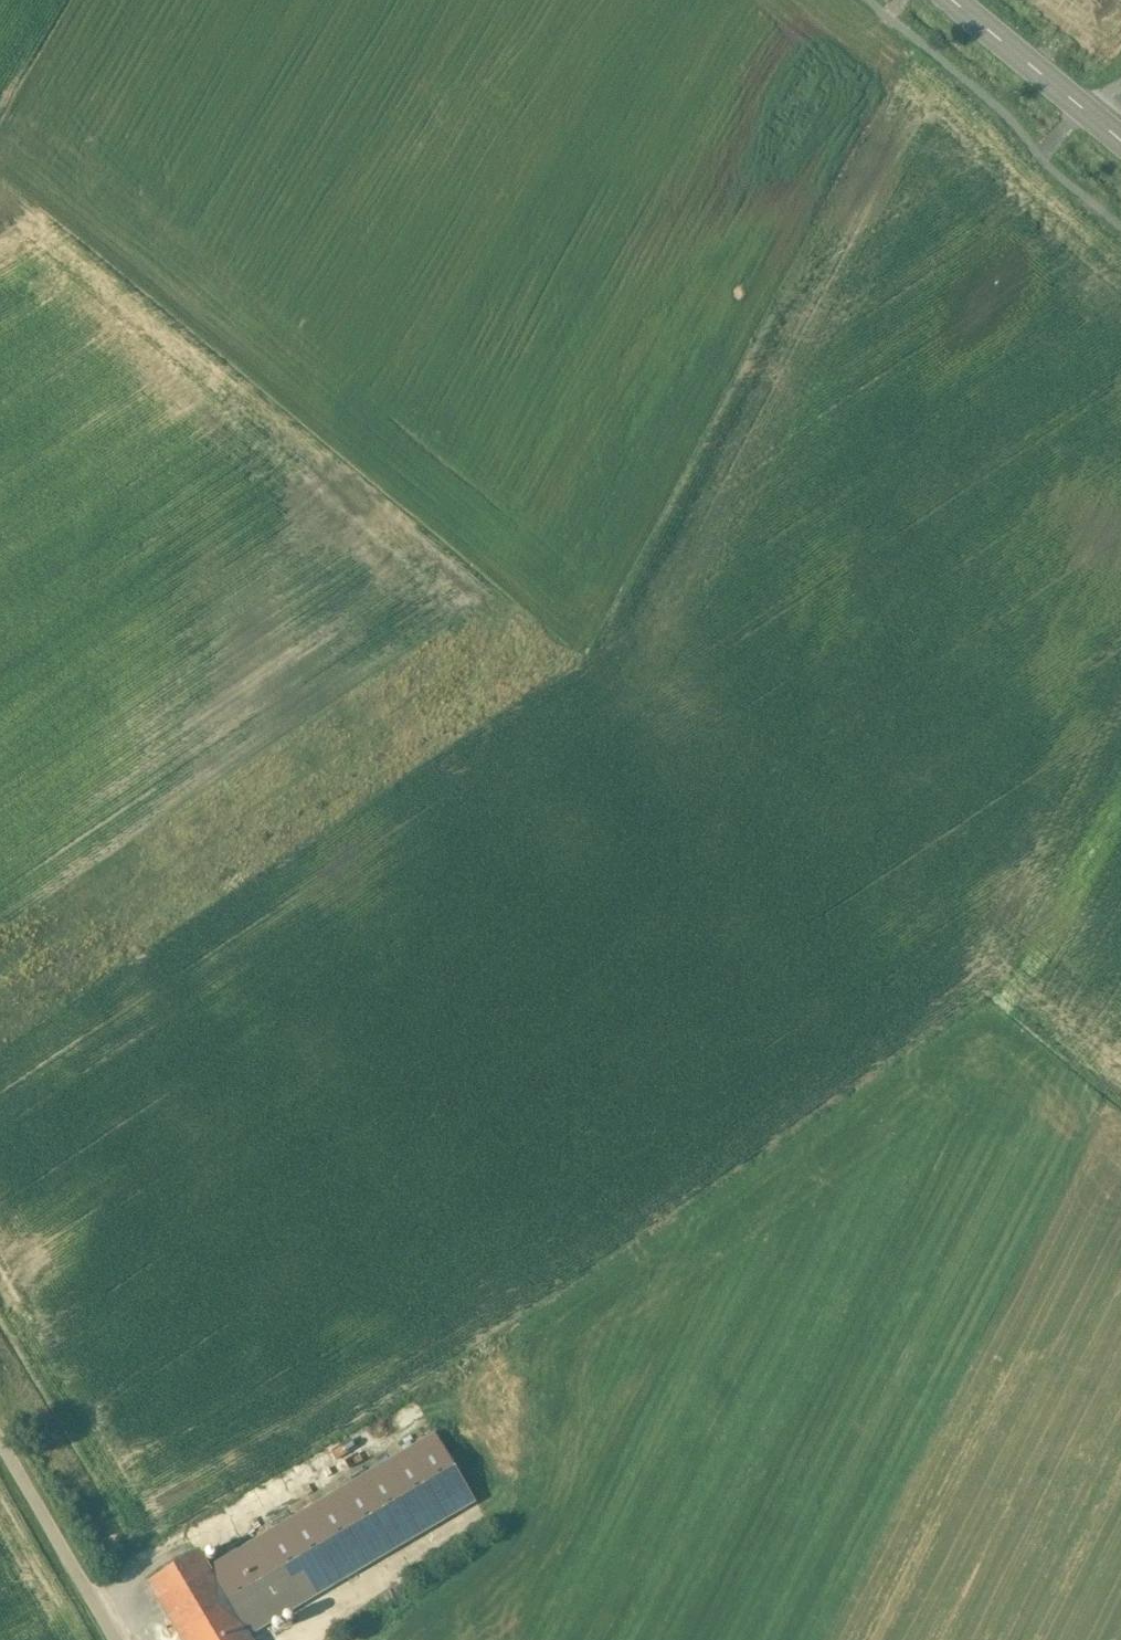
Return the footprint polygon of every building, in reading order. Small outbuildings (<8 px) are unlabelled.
[(435,1435),(206,1570),(247,1638),(476,1503),(435,1435)] [(151,1581),(185,1639),(248,1639),(247,1638),(206,1570),(197,1554),(151,1581)]
